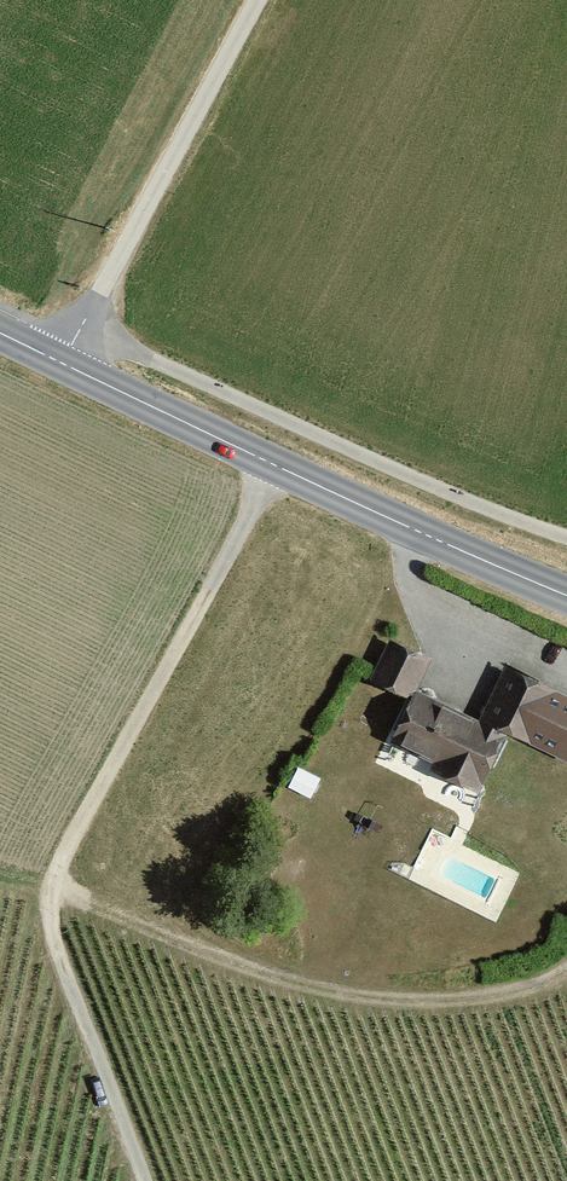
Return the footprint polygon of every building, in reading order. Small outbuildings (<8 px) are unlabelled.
[(416,694),(435,659),(414,648),(391,636),(372,671),(416,694)] [(509,666),(484,719),(566,757),(566,692),(509,666)] [(511,741),(415,697),(395,742),(491,785),(511,741)]
